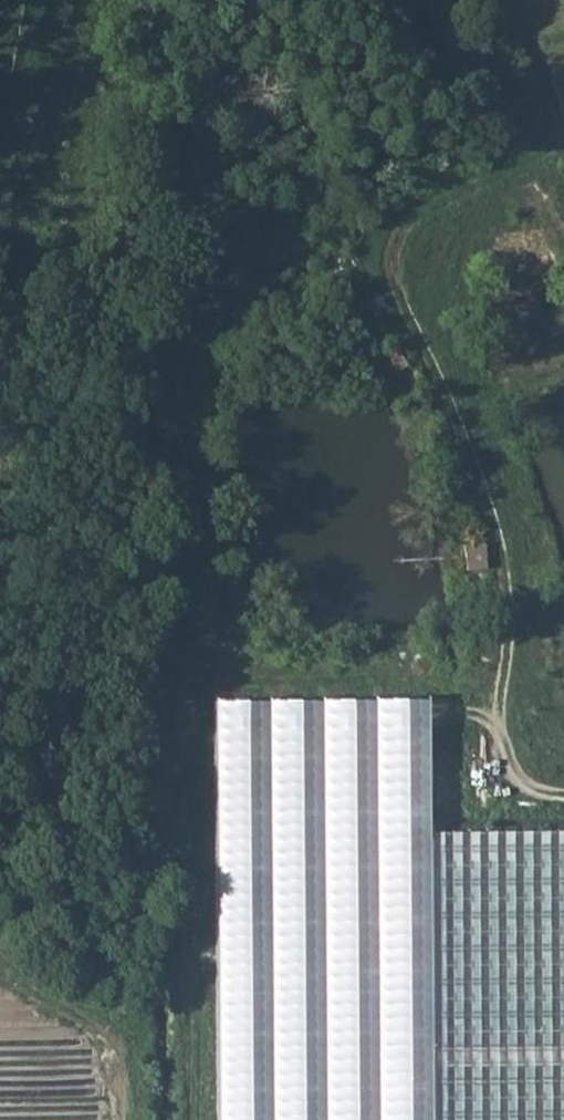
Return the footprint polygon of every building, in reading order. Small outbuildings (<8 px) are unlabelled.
[(466,571),(484,569),(483,545),(464,546),(466,571)] [(203,831),(205,1119),(563,1119),(563,831),(203,831)]
